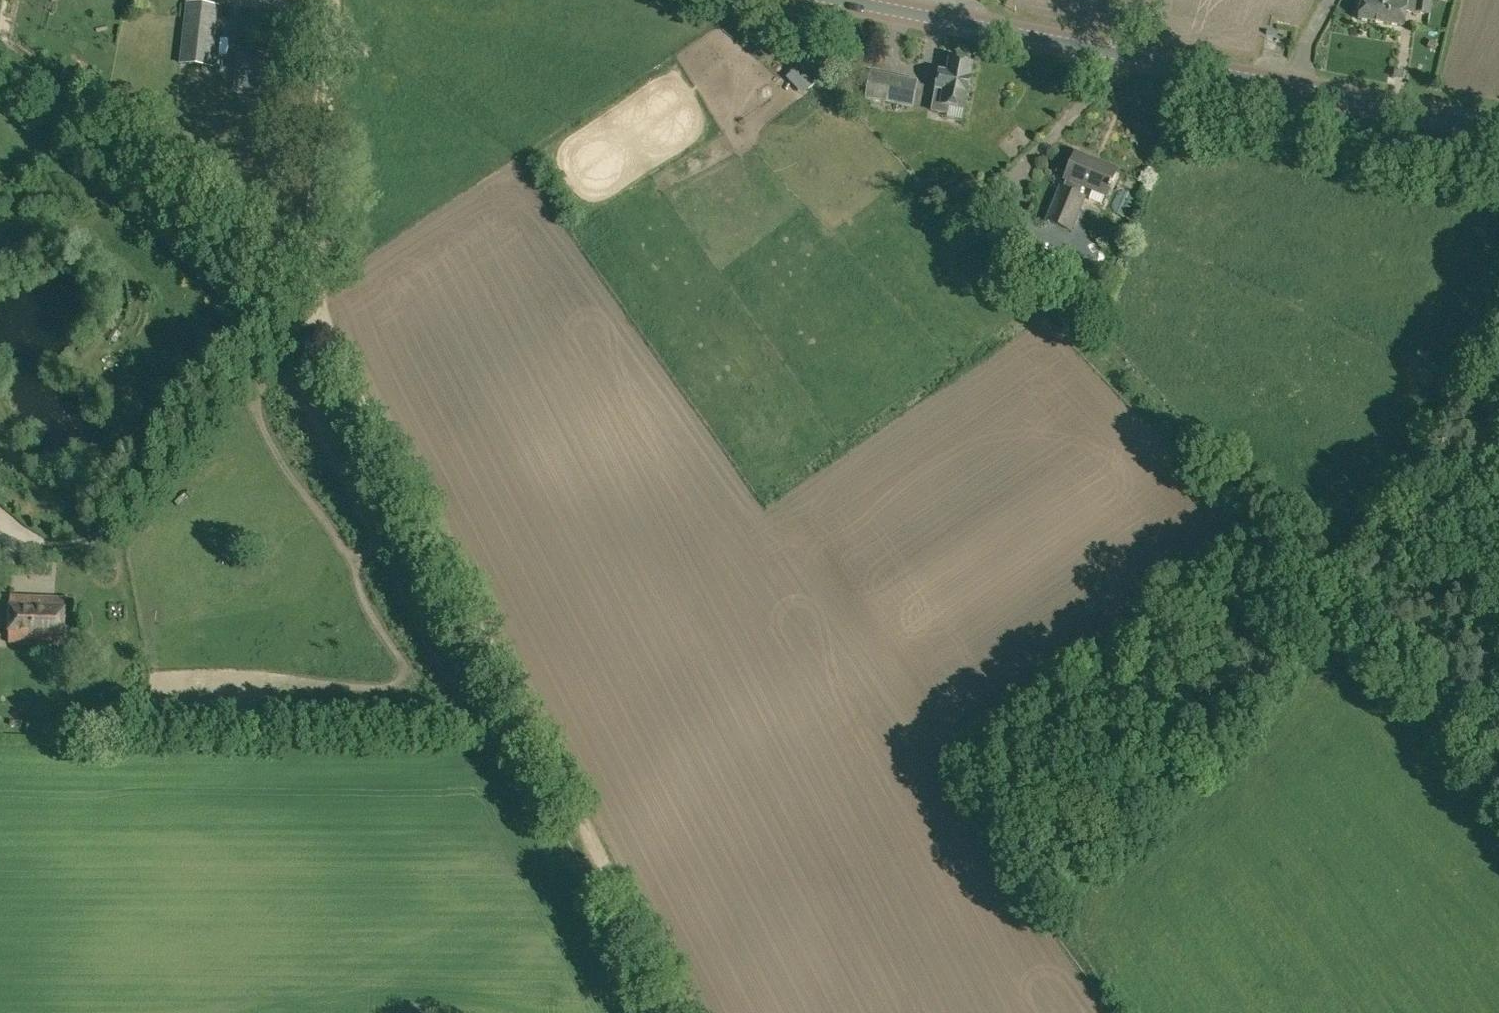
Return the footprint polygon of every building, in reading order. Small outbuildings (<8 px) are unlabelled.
[(1404,26),(1407,10),(1415,11),(1430,14),(1432,0),(1415,0),(1415,1),(1405,0),(1362,0),(1358,19),(1404,26)] [(180,62),(214,65),(219,6),(186,3),(180,62)] [(233,86),(261,90),(265,55),(237,52),(233,86)] [(932,110),(948,112),(949,105),(965,108),(974,62),(949,58),(947,70),(939,69),(936,88),(932,110)] [(873,111),(882,113),(884,102),(914,108),(920,80),(872,70),(866,98),(875,100),(873,111)] [(1045,220),(1072,231),(1087,196),(1080,194),(1083,186),(1107,196),(1118,168),(1076,151),(1065,179),(1066,179),(1064,186),(1059,185),(1045,220)] [(1033,269),(1024,278),(1032,286),(1041,277),(1033,269)] [(10,642),(64,644),(64,634),(65,634),(67,598),(10,596),(10,604),(8,604),(7,631),(10,632),(10,642)]
